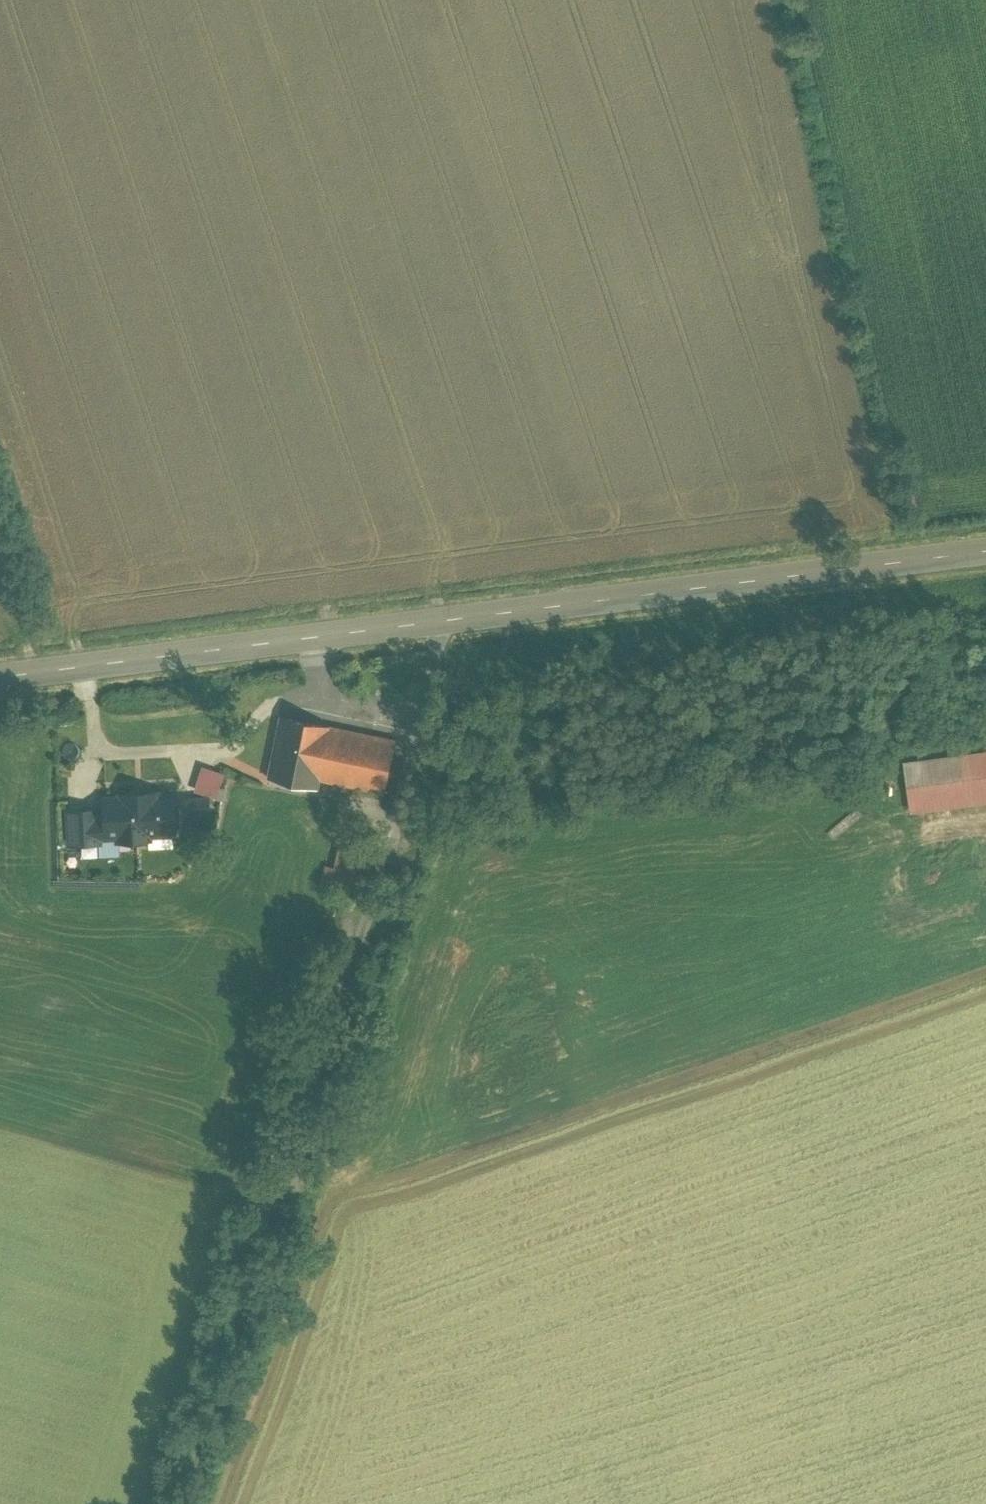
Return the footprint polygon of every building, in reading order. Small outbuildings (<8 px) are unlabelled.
[(321,778),(385,792),(396,742),(282,717),(271,779),(318,789),(321,778)] [(905,764),(911,808),(985,798),(985,754),(905,764)] [(106,811),(98,812),(100,837),(119,836),(120,841),(150,839),(150,834),(176,833),(175,825),(180,824),(180,810),(174,810),(174,796),(158,797),(158,793),(122,794),(123,798),(105,799),(106,811)] [(72,844),(100,842),(100,837),(98,812),(98,810),(70,811),(72,844)]
